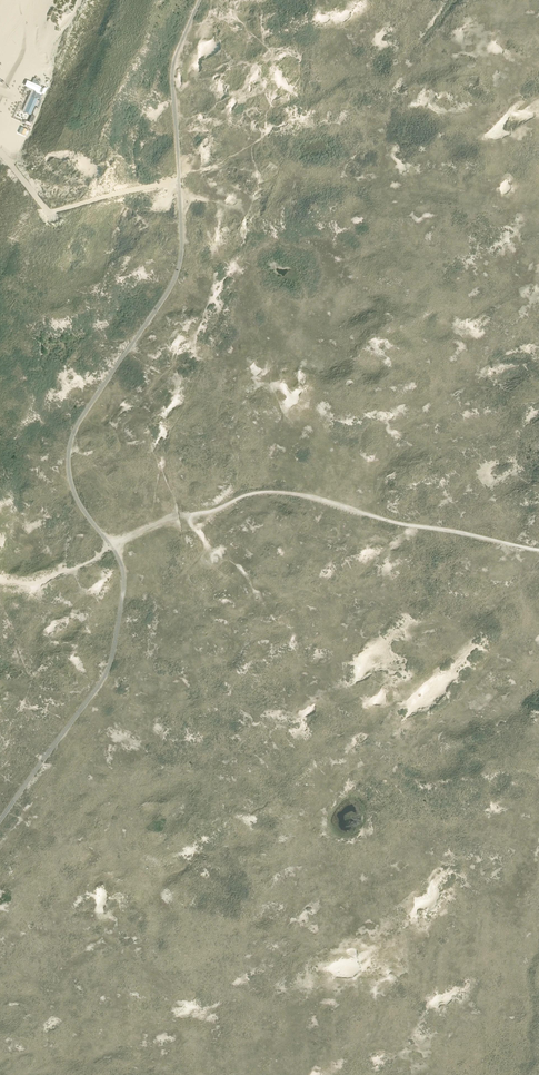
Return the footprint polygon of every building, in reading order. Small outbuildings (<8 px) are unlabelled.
[(44,93),(46,87),(26,79),(23,85),(44,93)] [(35,90),(25,111),(32,114),(42,93),(35,90)] [(24,136),(26,130),(19,127),(16,132),(24,136)] [(108,435),(95,430),(86,441),(91,453),(105,453),(111,448),(108,435)]
